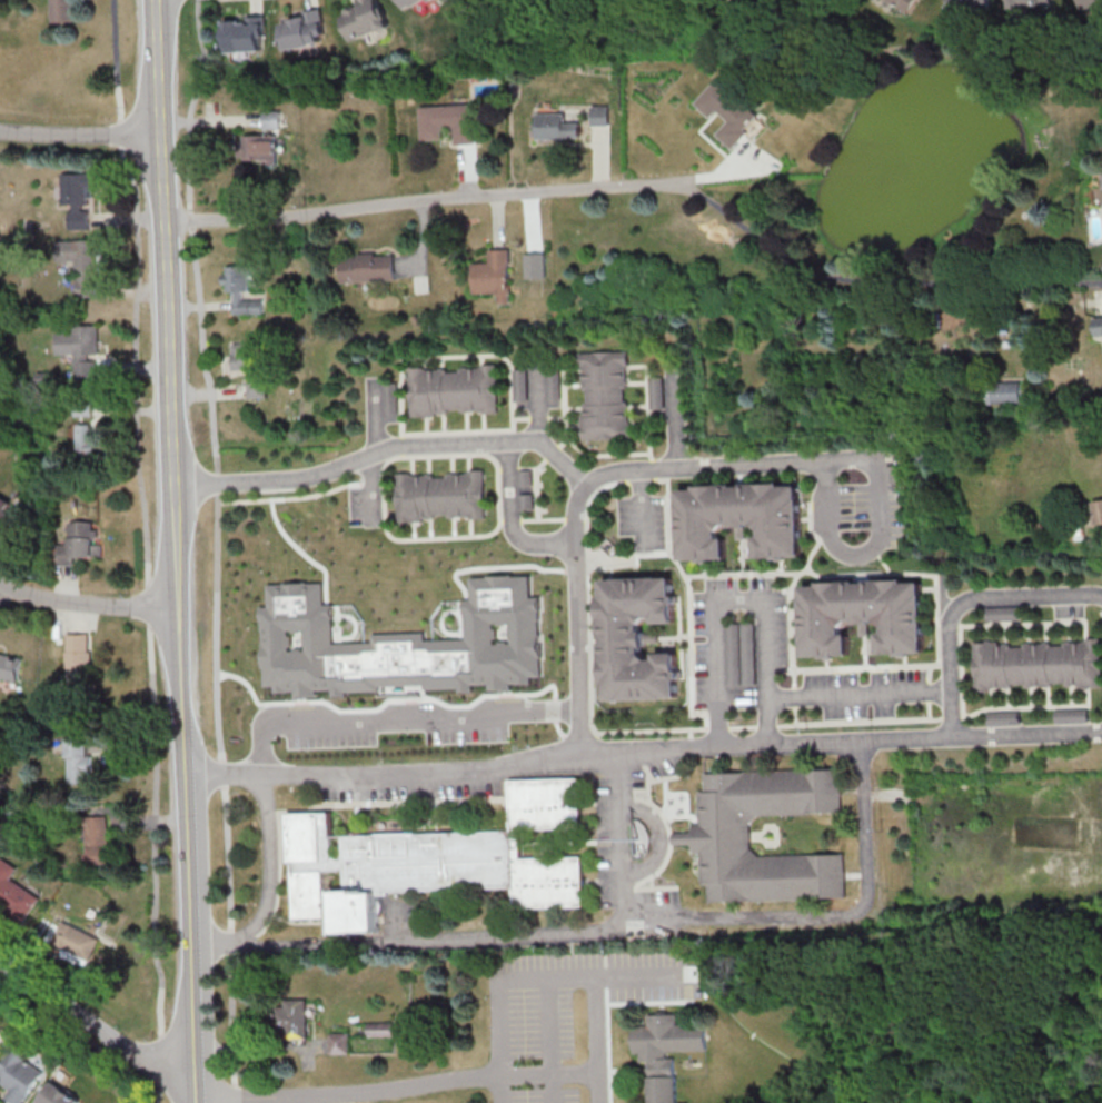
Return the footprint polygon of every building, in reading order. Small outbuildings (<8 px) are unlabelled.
[(71,23),(71,0),(49,0),(49,23),(71,23)] [(377,0),(355,0),(358,7),(338,14),(349,43),(388,28),(377,0)] [(408,16),(432,0),(397,0),(408,16)] [(908,15),(918,0),(885,0),(908,15)] [(949,15),(993,15),(992,0),(949,0),(949,15)] [(1077,8),(1101,7),(1101,0),(1077,0),(1077,8)] [(325,45),(321,13),(280,19),(285,50),(325,45)] [(223,19),(224,53),(265,53),(264,19),(223,19)] [(731,150),(758,120),(715,81),(693,105),(708,119),(715,113),(726,123),(715,136),(731,150)] [(420,106),(421,142),(445,142),(445,131),(453,131),(454,144),(476,144),(475,105),(420,106)] [(590,127),(607,127),(607,107),(590,107),(590,127)] [(564,114),(535,114),(535,140),(579,140),(579,123),(564,123),(564,114)] [(279,159),(279,135),(239,135),(239,159),(279,159)] [(65,230),(91,230),(91,174),(65,174),(65,230)] [(96,240),(57,240),(57,262),(75,262),(76,298),(96,298),(96,240)] [(510,250),(489,250),(489,262),(474,262),(474,294),(498,294),(498,303),(510,303),(510,250)] [(341,255),(341,282),(395,282),(395,255),(341,255)] [(232,316),(261,316),(261,297),(248,297),(248,266),(223,266),(223,290),(232,290),(232,316)] [(75,379),(97,378),(96,326),(72,326),(72,332),(57,332),(58,355),(75,354),(75,379)] [(232,371),(248,371),(249,400),(267,400),(266,355),(253,356),(253,344),(231,344),(232,371)] [(581,352),(583,441),(630,440),(628,351),(581,352)] [(410,368),(411,415),(498,414),(497,366),(410,368)] [(981,383),(981,404),(1019,404),(1019,383),(981,383)] [(93,425),(77,425),(77,455),(93,455),(93,425)] [(400,474),(401,521),(487,519),(486,472),(400,474)] [(801,556),(800,484),(679,486),(680,559),(726,558),(725,527),(757,526),(758,556),(801,556)] [(23,513),(0,497),(0,531),(7,536),(23,513)] [(1093,502),(1097,525),(1101,525),(1101,500),(1093,502)] [(69,523),(70,546),(55,546),(55,563),(100,562),(99,522),(69,523)] [(602,578),(603,700),(676,699),(676,653),(657,653),(657,634),(642,634),(642,623),(673,623),(673,578),(602,578)] [(926,653),(924,580),(803,583),(805,657),(850,656),(849,624),(860,623),(860,636),(870,635),(870,622),(882,622),(882,655),(926,653)] [(754,624),(727,624),(727,686),(754,686),(754,624)] [(89,635),(66,635),(65,683),(59,683),(59,731),(88,731),(89,635)] [(976,690),(1101,688),(1101,653),(1101,641),(975,643),(976,690)] [(22,658),(0,654),(0,679),(18,682),(22,658)] [(90,738),(65,738),(65,784),(90,784),(90,738)] [(700,774),(701,825),(692,825),(693,834),(673,834),(673,845),(699,845),(700,886),(708,886),(709,902),(847,899),(846,855),(752,857),(752,817),(844,815),(843,771),(700,774)] [(575,782),(505,783),(505,835),(339,839),(338,861),(327,861),(326,816),(282,817),(286,927),(319,924),(320,875),(338,875),(339,940),(377,937),(376,894),(504,893),(505,913),(582,911),(579,861),(518,863),(518,831),(578,829),(575,782)] [(108,817),(85,817),(85,865),(108,865),(108,817)] [(0,857),(0,905),(26,921),(40,897),(11,880),(18,868),(0,857)] [(87,968),(99,938),(60,922),(48,951),(87,968)] [(309,1040),(309,1000),(287,1000),(287,1008),(279,1008),(279,1029),(288,1029),(288,1040),(309,1040)] [(706,1025),(677,1025),(677,1014),(647,1015),(647,1026),(632,1026),(633,1054),(647,1054),(648,1102),(677,1102),(675,1053),(706,1052),(706,1025)] [(394,1023),(370,1023),(370,1037),(394,1037),(394,1023)] [(332,1055),(350,1055),(350,1034),(332,1034),(332,1055)] [(5,1099),(11,1102),(23,1102),(45,1071),(15,1050),(0,1071),(0,1083),(11,1091),(5,1099)] [(80,1101),(52,1081),(36,1102),(79,1102),(80,1101)]
